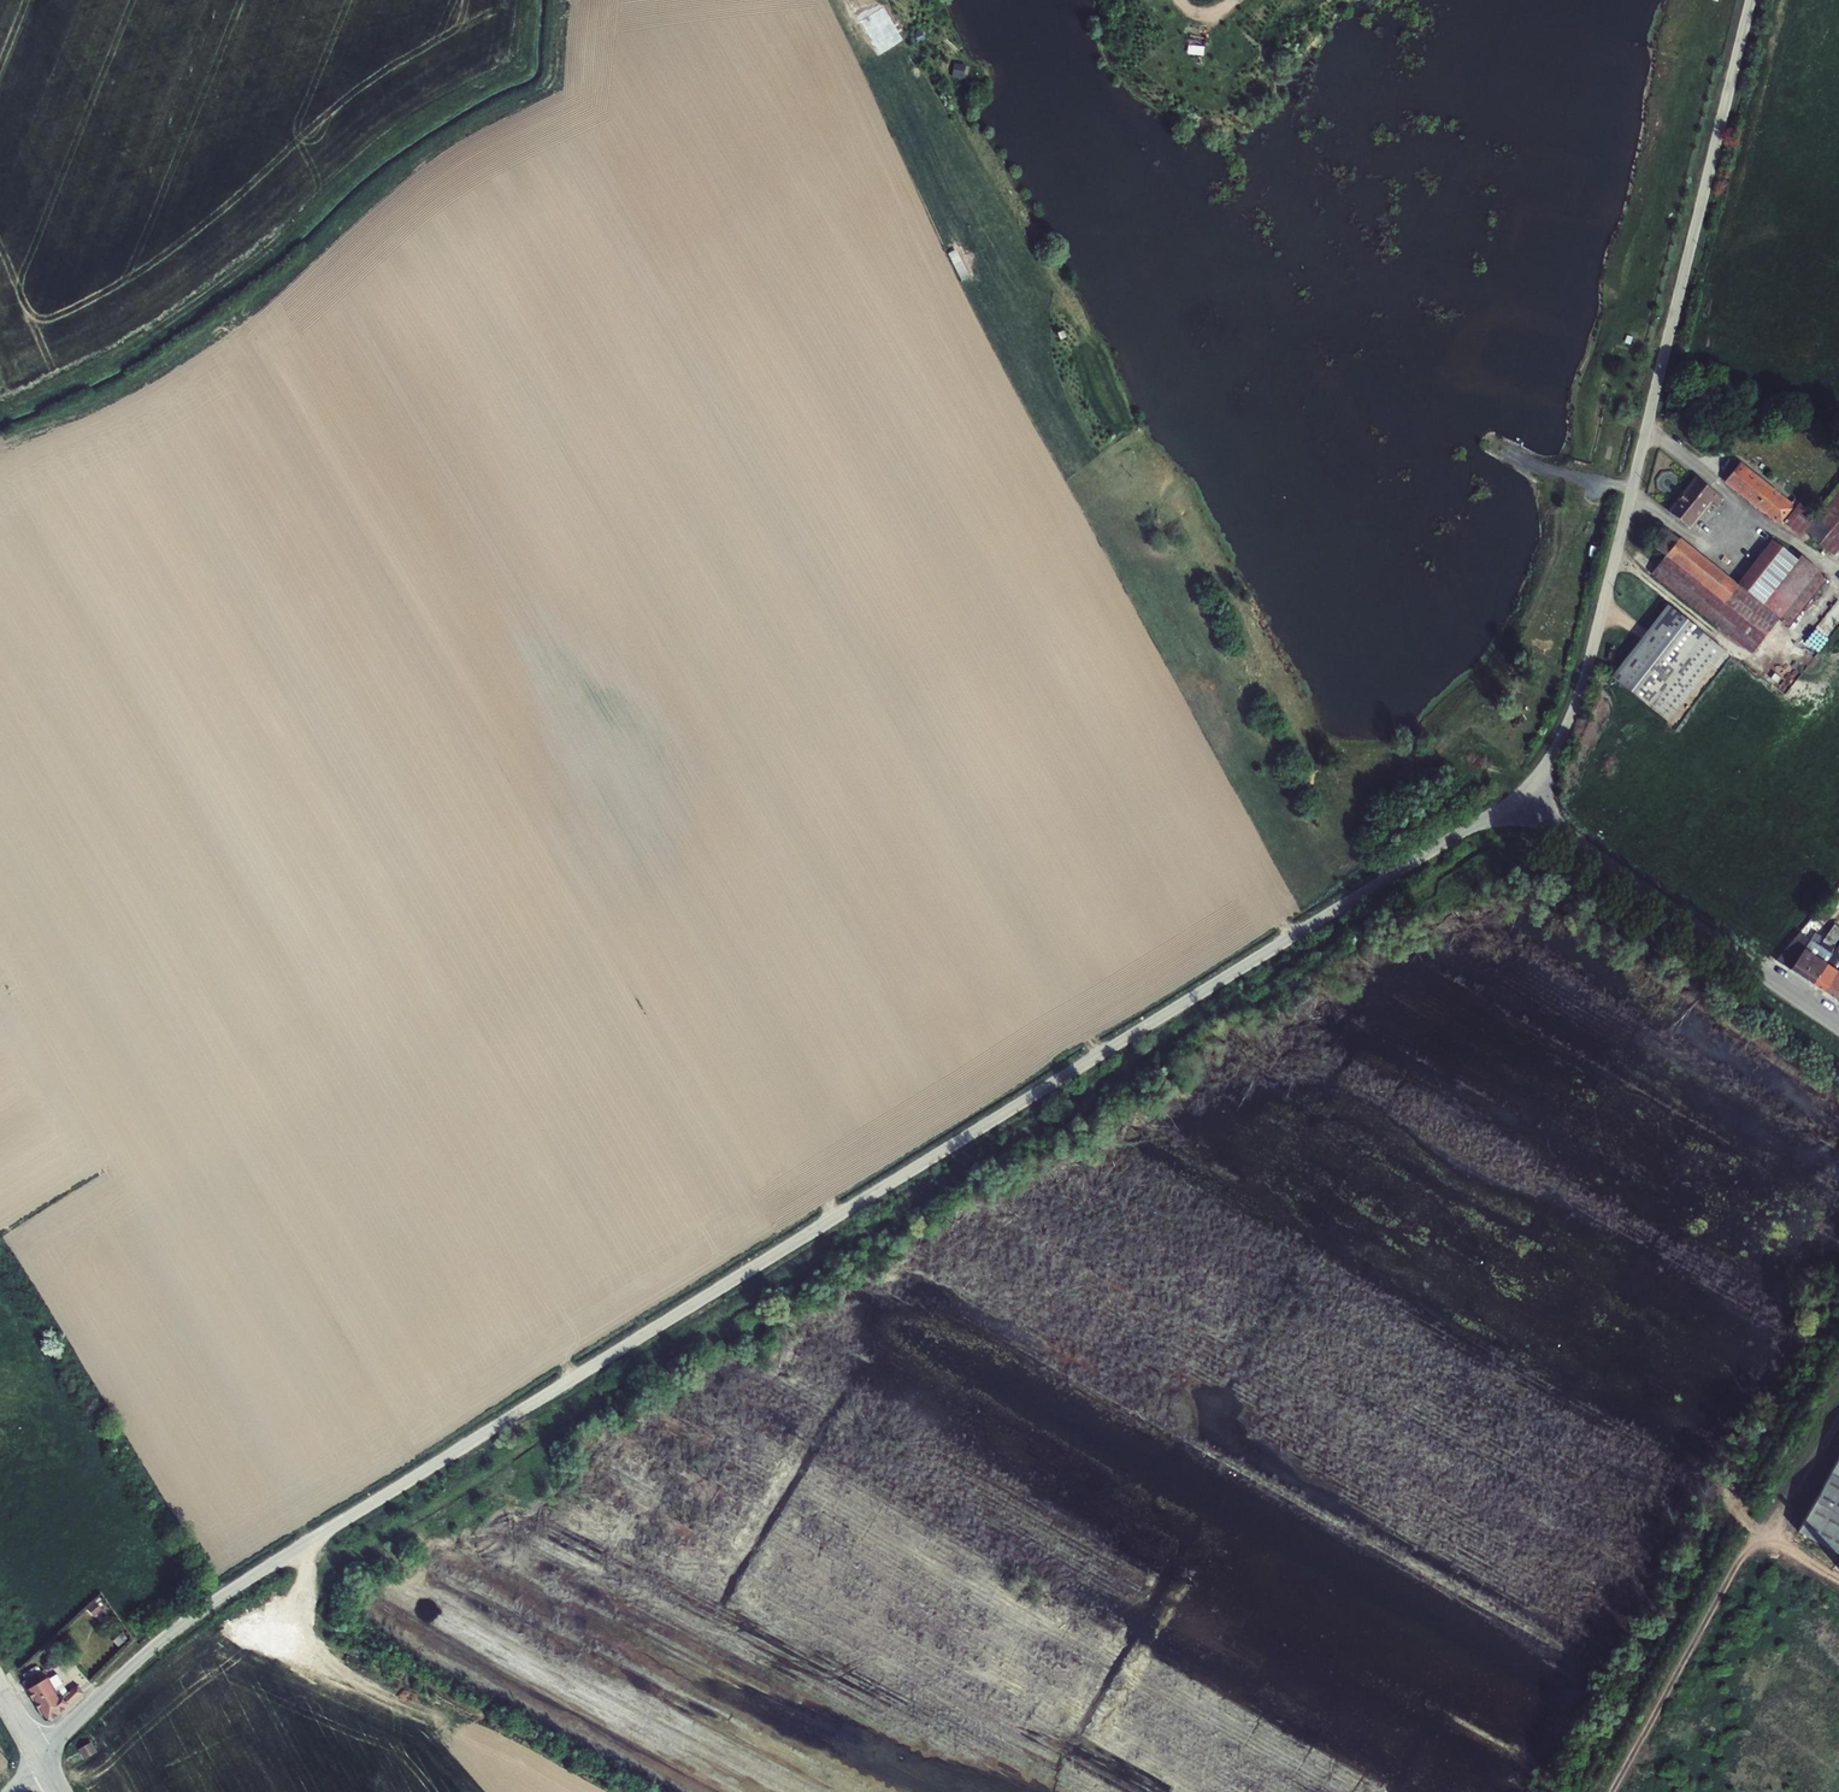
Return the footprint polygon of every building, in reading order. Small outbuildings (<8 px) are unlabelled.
[(953,62),(951,78),(963,79),(965,64),(953,62)] [(1791,502),(1740,461),(1723,482),(1781,526),(1784,523),(1799,503),(1799,502),(1794,498),(1791,502)] [(1722,498),(1695,476),(1667,510),(1689,528),(1711,500),(1717,505),(1722,498)] [(1800,536),(1804,531),(1833,555),(1838,548),(1838,486),(1835,491),(1835,492),(1816,516),(1799,503),(1784,523),(1800,536)] [(1818,569),(1771,532),(1733,580),(1680,537),(1679,539),(1666,528),(1652,545),(1665,555),(1650,574),(1751,653),(1778,619),(1788,627),(1824,581),(1818,569)] [(1838,618),(1838,602),(1838,601),(1802,640),(1811,649),(1838,618)] [(1724,650),(1667,604),(1610,676),(1668,721),(1724,650)] [(1825,922),(1838,905),(1838,902),(1835,899),(1820,918),(1825,922)] [(1774,960),(1779,963),(1780,963),(1789,969),(1804,948),(1814,955),(1826,963),(1837,971),(1838,972),(1838,943),(1836,947),(1836,948),(1832,955),(1827,951),(1830,947),(1832,948),(1838,938),(1838,927),(1834,923),(1818,945),(1809,940),(1806,944),(1795,937),(1787,948),(1788,949),(1786,951),(1782,948),(1774,960)] [(1804,948),(1789,969),(1800,977),(1814,955),(1804,948)] [(1814,955),(1800,977),(1812,984),(1826,963),(1814,955)] [(1826,963),(1812,984),(1823,992),(1837,971),(1826,963)] [(1823,992),(1834,999),(1838,992),(1838,972),(1837,971),(1823,992)] [(1797,1531),(1838,1554),(1838,1454),(1797,1531)] [(88,1606),(101,1622),(112,1614),(99,1597),(88,1606)] [(122,1632),(112,1641),(117,1648),(128,1639),(122,1632)] [(22,1681),(27,1688),(48,1676),(43,1669),(38,1672),(34,1666),(22,1674),(25,1679),(22,1681)] [(60,1697),(63,1695),(70,1704),(83,1692),(77,1684),(67,1691),(57,1673),(49,1678),(60,1697)] [(48,1676),(27,1688),(26,1688),(44,1719),(50,1721),(70,1704),(63,1695),(60,1697),(49,1678),(48,1676)] [(84,1758),(97,1751),(91,1741),(78,1748),(84,1758)]
